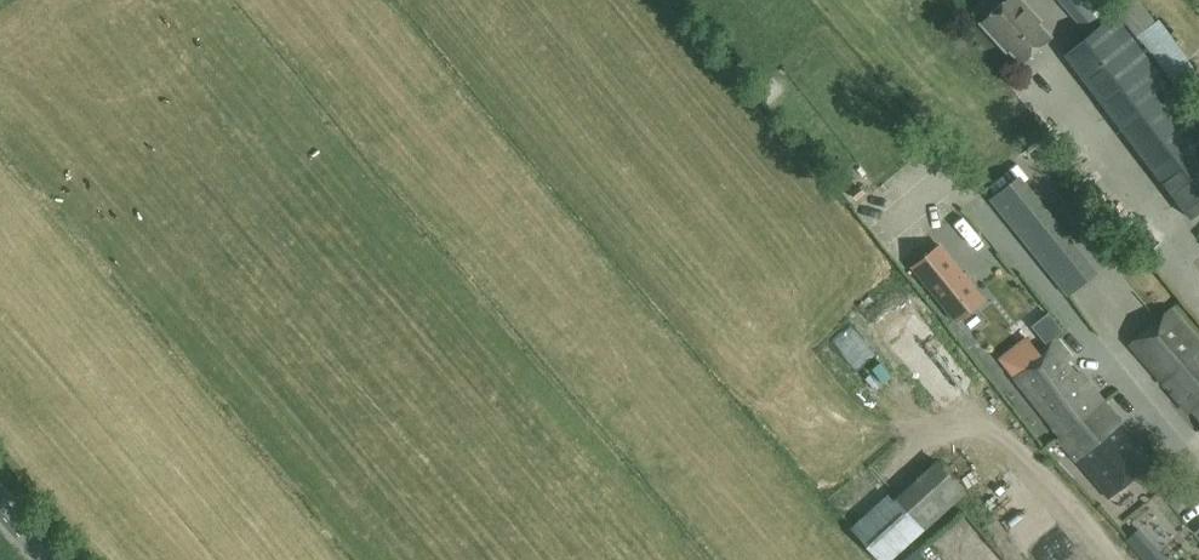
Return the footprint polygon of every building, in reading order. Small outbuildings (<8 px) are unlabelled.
[(1050,36),(1037,22),(1039,20),(1021,0),(1006,0),(982,22),(1007,49),(1009,47),(1022,62),(1050,36)] [(1100,0),(1059,0),(1088,35),(1064,54),(1167,183),(1163,185),(1190,217),(1198,210),(1198,124),(1115,12),(1113,14),(1100,0)] [(933,228),(976,282),(1000,263),(1012,278),(1020,272),(1078,346),(1069,353),(1100,392),(1121,374),(1064,302),(1082,288),(1037,232),(1043,227),(1011,187),(990,204),(980,192),(969,200),(968,199),(933,228)] [(887,213),(871,225),(880,236),(895,224),(887,213)] [(983,297),(940,245),(913,268),(955,320),(983,297)] [(1167,308),(1127,344),(1189,412),(1191,411),(1198,421),(1198,344),(1167,308)] [(1035,324),(1050,342),(1056,338),(1065,331),(1050,312),(1035,324)] [(1062,434),(1103,401),(1079,372),(1074,374),(1065,362),(1071,358),(1056,338),(1050,342),(1039,352),(1026,336),(999,357),(1011,374),(1062,434)] [(939,408),(967,383),(930,342),(902,367),(939,408)] [(1103,401),(1062,434),(1058,437),(1107,496),(1150,460),(1127,431),(1127,432),(1103,401)] [(856,530),(883,559),(888,559),(922,527),(924,529),(966,492),(937,460),(891,502),(888,498),(856,530)] [(1158,551),(1148,559),(1166,559),(1158,551)]
